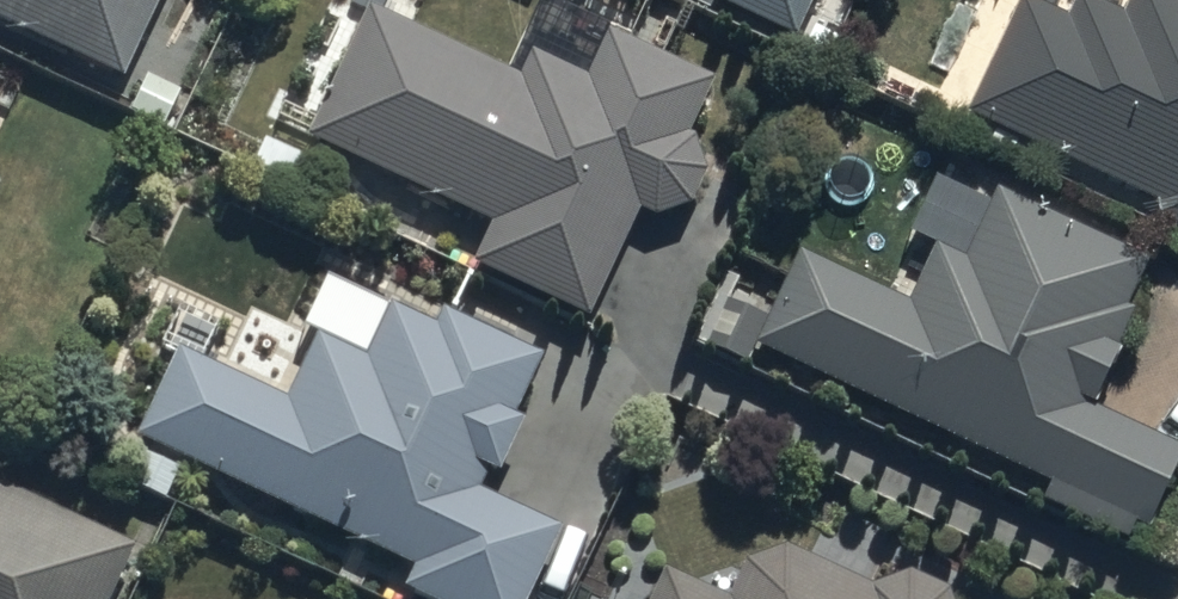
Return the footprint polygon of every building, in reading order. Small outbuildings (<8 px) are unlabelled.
[(120,69),(153,0),(0,0),(0,12),(120,69)] [(301,138),(487,219),(470,258),(603,316),(711,70),(557,2),(530,64),(383,0),(362,0),(301,138)] [(787,31),(802,0),(723,0),(787,31)] [(1177,209),(1177,0),(1119,0),(1108,23),(1057,0),(1002,0),(953,109),(1177,209)] [(745,340),(1136,522),(1174,442),(1078,397),(1141,264),(959,179),(906,292),(792,239),(745,340)] [(446,598),(511,598),(556,511),(484,484),(534,355),(391,284),(362,342),(319,320),(284,391),(185,342),(134,444),(446,598)] [(133,533),(0,468),(0,598),(100,598),(133,533)] [(974,594),(896,559),(883,590),(763,536),(738,591),(665,558),(646,598),(972,598),(974,594)]
